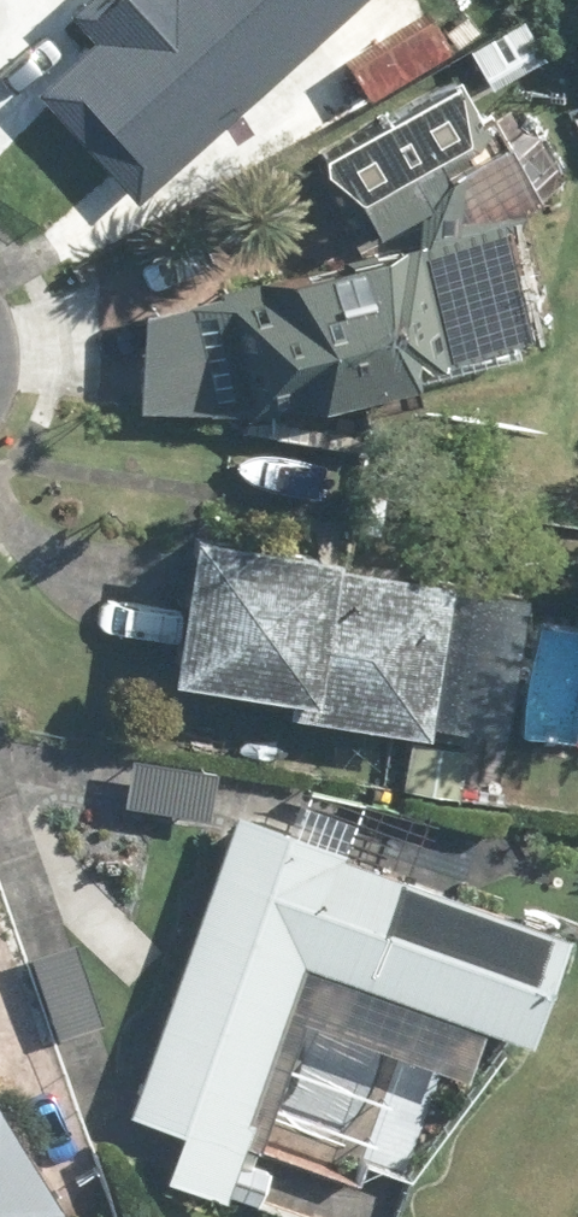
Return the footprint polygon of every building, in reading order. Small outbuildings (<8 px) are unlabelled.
[(60,18),(85,45),(36,91),(136,198),(348,0),(79,0),(60,18)] [(427,12),(341,63),(365,103),(450,51),(427,12)] [(518,17),(464,50),(490,93),(544,59),(518,17)] [(453,78),(313,158),(342,208),(347,205),(409,169),(481,127),(453,78)] [(428,202),(409,169),(347,205),(366,238),(428,202)] [(504,212),(195,298),(233,435),(542,349),(504,212)] [(504,725),(521,589),(335,565),(336,553),(190,534),(171,681),(279,696),(277,712),(453,735),(456,719),(504,725)] [(466,746),(405,740),(400,793),(461,799),(466,746)] [(218,759),(128,748),(121,807),(211,818),(218,759)] [(409,1177),(449,1068),(468,1075),(485,1027),(527,1042),(568,930),(235,809),(126,1106),(183,1127),(165,1176),(220,1196),(223,1186),(309,1216),(394,1216),(409,1177)] [(58,1200),(0,1105),(0,1216),(31,1216),(58,1200)]
